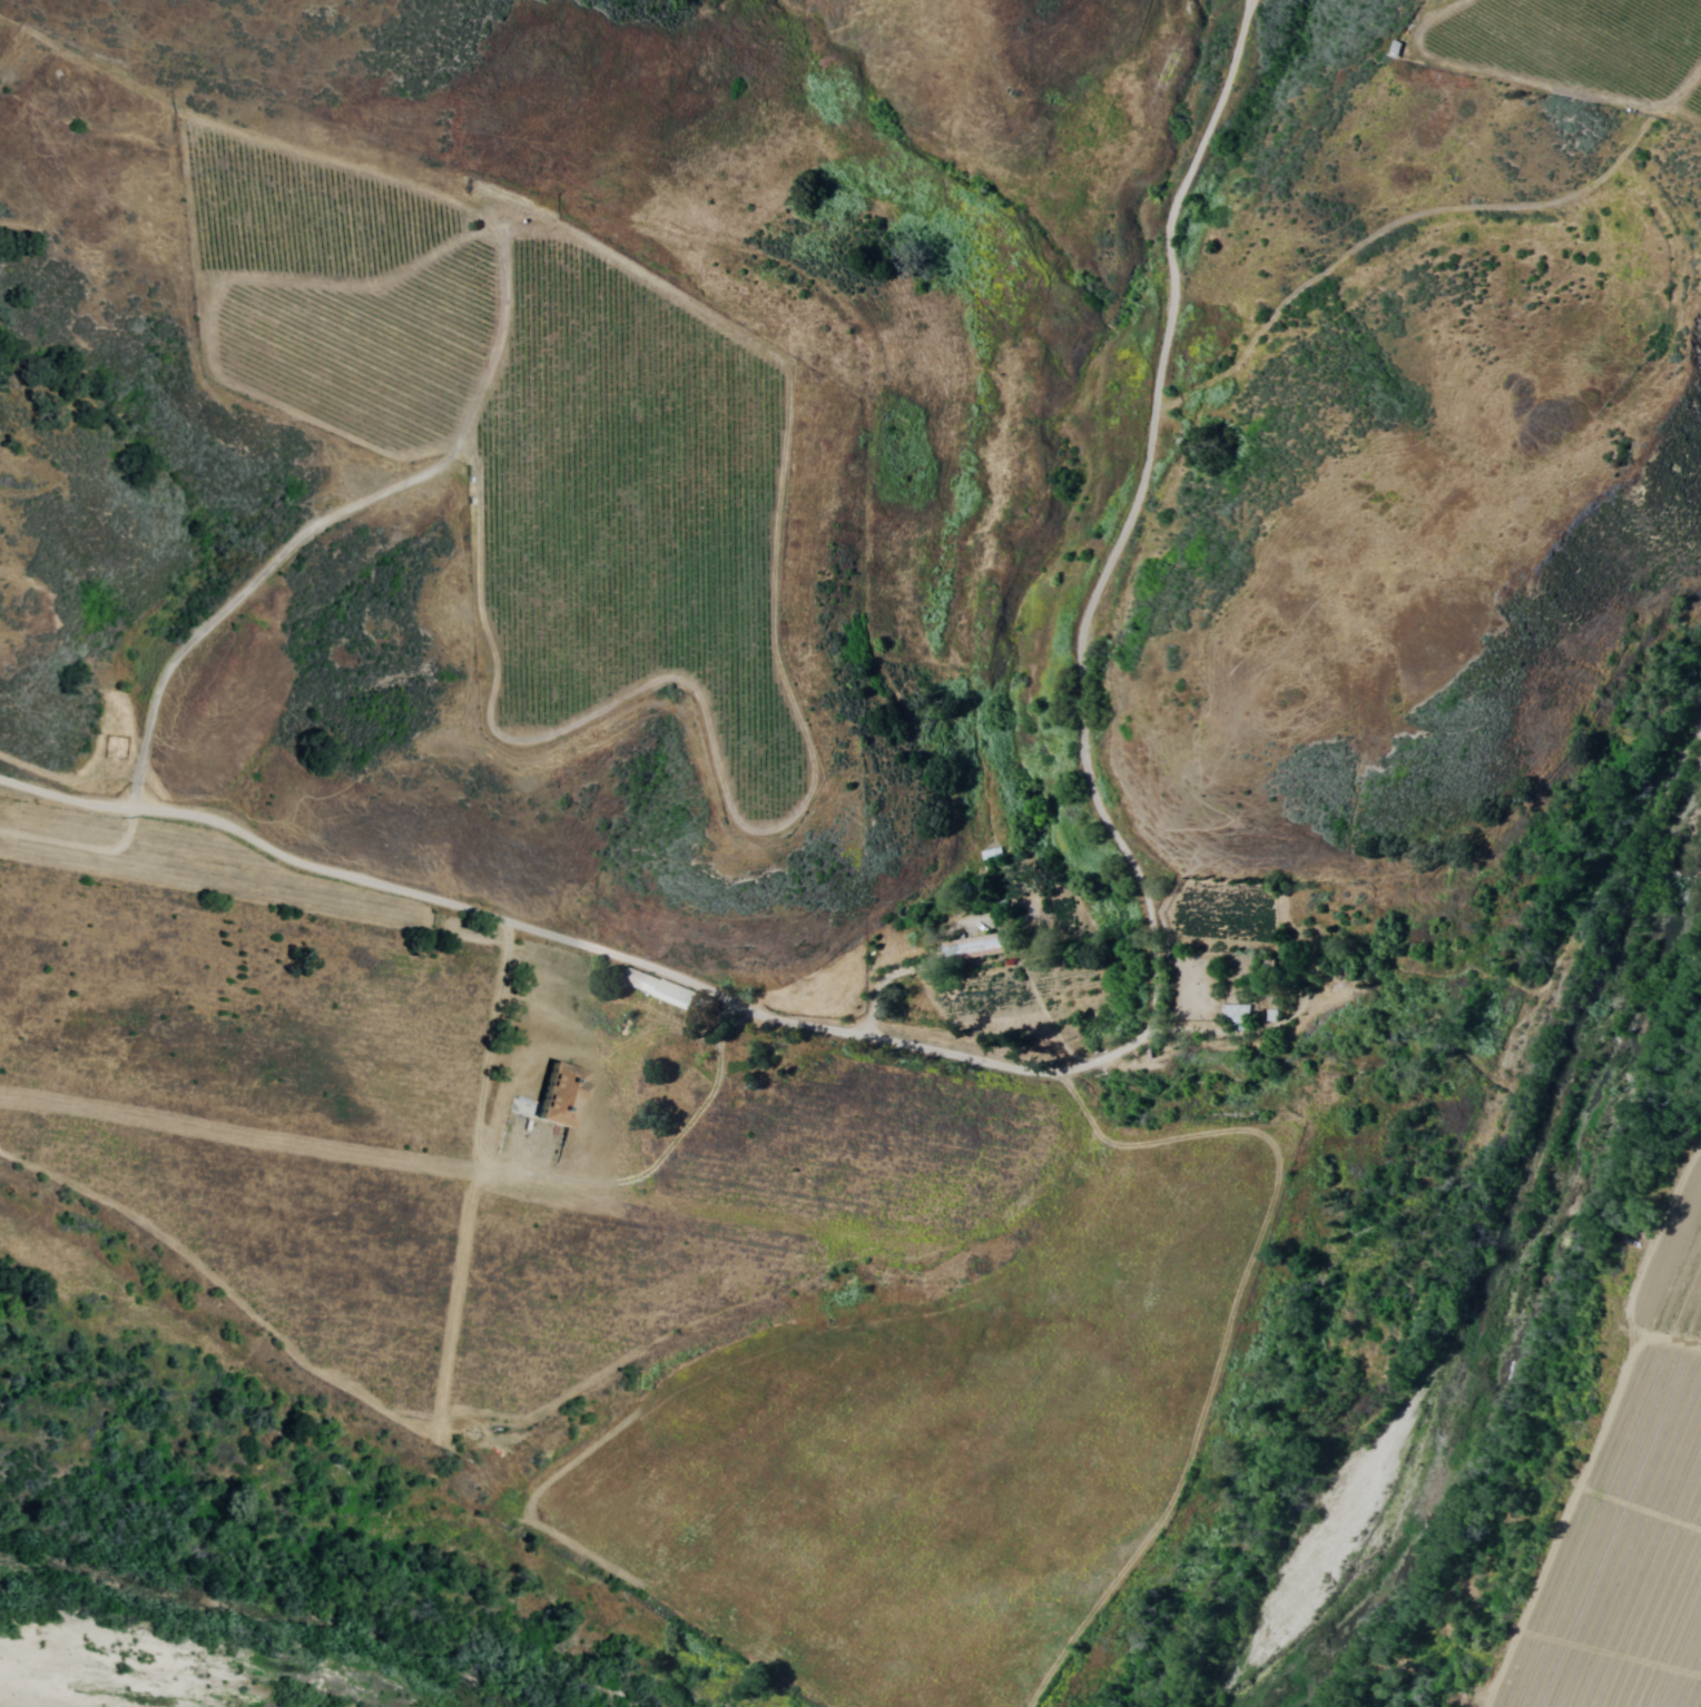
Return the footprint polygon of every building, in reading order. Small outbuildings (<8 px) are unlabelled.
[(952,962),(1019,949),(1016,930),(948,942),(952,962)] [(1251,1030),(1251,1003),(1223,1004),(1223,1021),(1234,1020),(1234,1030),(1251,1030)] [(575,1125),(589,1070),(554,1062),(541,1117),(575,1125)]
